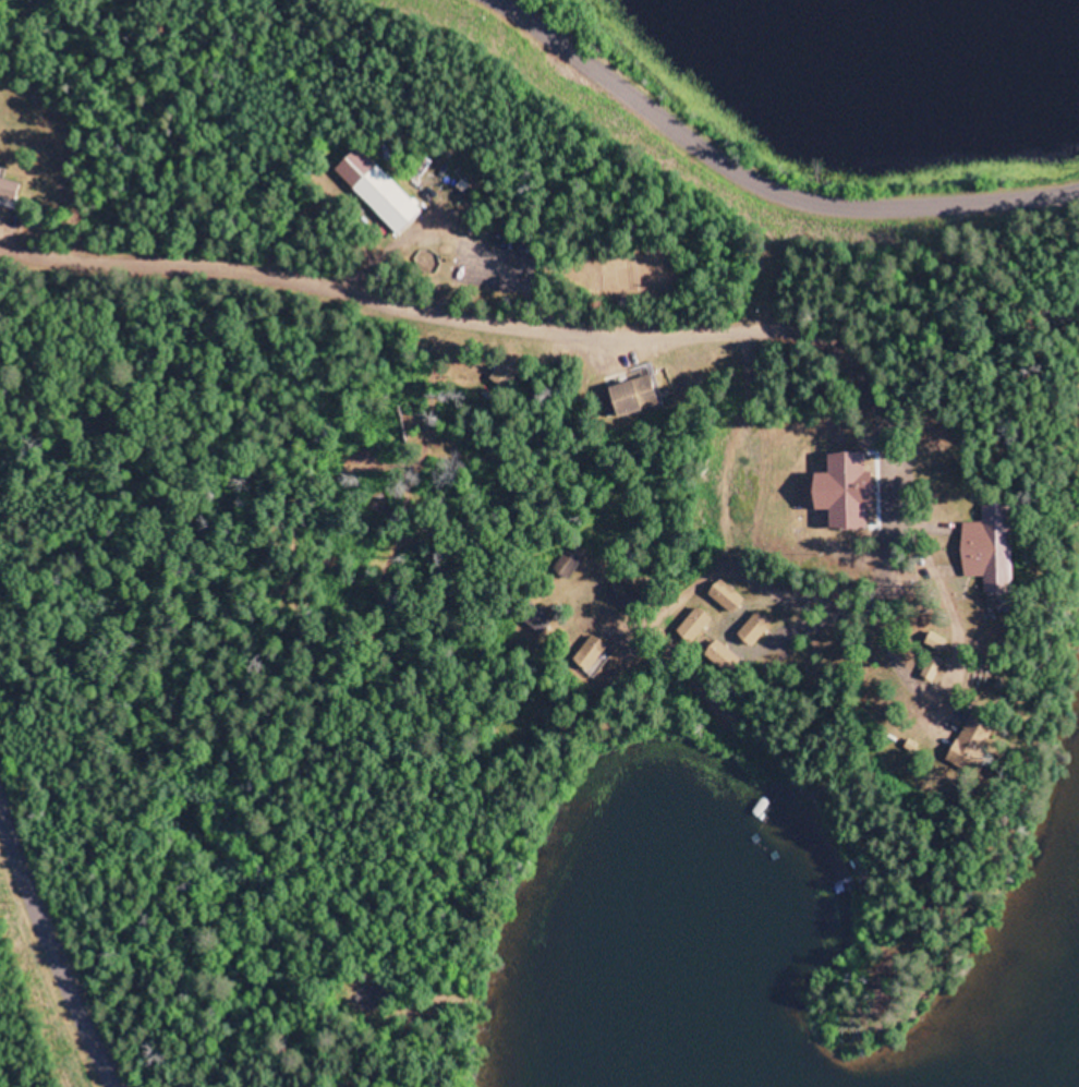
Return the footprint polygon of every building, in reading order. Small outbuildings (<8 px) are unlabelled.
[(430,210),(366,146),(342,170),(405,235),(430,210)] [(622,385),(632,418),(673,405),(663,372),(622,385)] [(969,521),(970,578),(1009,577),(1007,520),(969,521)] [(575,580),(595,554),(580,542),(559,568),(575,580)]
